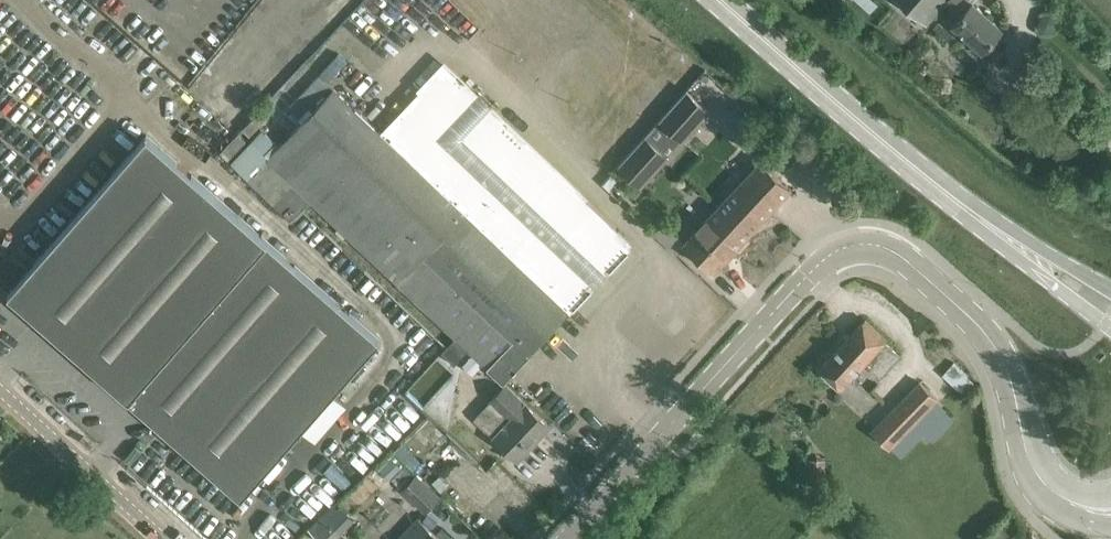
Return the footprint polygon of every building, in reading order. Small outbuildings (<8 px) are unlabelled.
[(926,23),(945,1),(960,14),(952,24),(982,50),(1002,27),(971,0),(899,0),(926,23)] [(338,54),(320,74),(325,79),(327,81),(346,61),(338,54)] [(279,147),(268,159),(294,184),(304,193),(313,201),(455,337),(468,349),(473,354),(483,363),(487,367),(503,382),(529,354),(527,352),(632,242),(444,64),(380,131),(349,101),(334,87),(303,121),(279,147)] [(320,74),(288,108),(303,121),(334,87),(327,81),(325,79),(320,74)] [(660,118),(684,140),(711,110),(687,88),(660,118)] [(251,144),(232,165),(248,181),(268,159),(264,155),(275,143),(262,132),(251,144)] [(241,497),(379,340),(146,135),(8,292),(241,497)] [(619,164),(642,186),(669,156),(646,135),(619,164)] [(268,159),(248,181),(274,205),(294,184),(268,159)] [(685,243),(714,270),(737,245),(790,187),(761,160),(718,206),(685,243)] [(294,184),(274,205),(283,214),(304,193),(294,184)] [(880,376),(885,371),(900,355),(884,340),(886,338),(865,319),(820,367),(841,387),(864,362),(880,376)] [(473,354),(463,364),(473,374),(483,363),(473,354)] [(439,355),(407,390),(424,405),(456,371),(439,355)] [(889,447),(891,445),(902,455),(948,408),(937,398),(920,381),(872,430),(889,447)] [(506,384),(492,399),(475,417),(495,436),(518,457),(549,425),(506,384)] [(388,453),(376,466),(379,468),(381,470),(384,467),(393,476),(402,467),(391,456),(388,453)] [(826,458),(810,458),(811,486),(827,486),(826,458)] [(416,473),(406,484),(413,490),(408,495),(425,511),(440,495),(416,473)] [(322,514),(309,527),(321,538),(335,538),(342,532),(322,514)] [(414,538),(440,538),(426,526),(414,538)]
